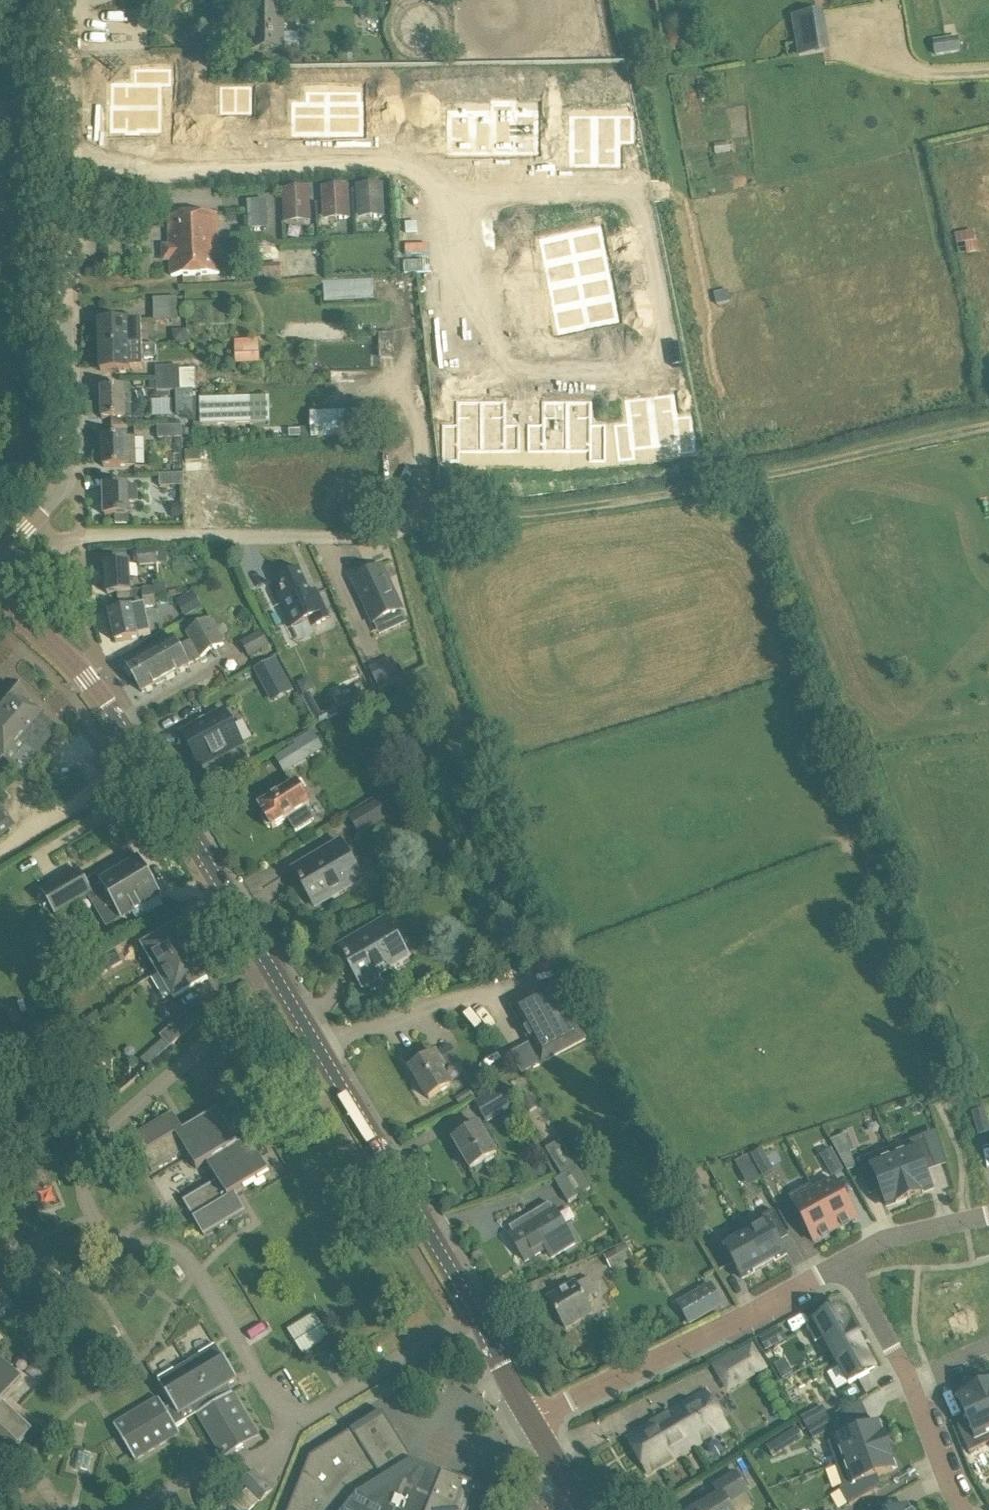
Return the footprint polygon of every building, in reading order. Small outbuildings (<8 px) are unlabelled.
[(360,2),(360,17),(369,17),(369,2),(360,2)] [(250,3),(251,51),(284,51),(284,3),(250,3)] [(817,12),(792,16),(799,56),(824,52),(817,12)] [(962,56),(960,41),(935,44),(937,59),(962,56)] [(504,65),(504,77),(514,77),(514,65),(504,65)] [(544,65),(544,76),(554,76),(554,65),(544,65)] [(554,65),(554,76),(564,76),(564,65),(554,65)] [(111,82),(111,105),(151,105),(151,83),(161,83),(161,68),(135,68),(135,82),(111,82)] [(430,72),(430,84),(440,84),(440,72),(430,72)] [(471,72),(471,84),(481,84),(481,72),(471,72)] [(604,79),(537,81),(537,100),(605,98),(604,79)] [(221,85),(221,111),(236,111),(236,85),(221,85)] [(236,85),(236,111),(250,111),(250,85),(236,85)] [(292,102),(292,133),(327,133),(327,91),(307,91),(307,102),(292,102)] [(327,91),(327,133),(362,133),(362,102),(347,102),(347,91),(327,91)] [(110,105),(110,130),(126,130),(126,132),(139,132),(139,130),(151,130),(151,105),(111,105),(110,105)] [(448,113),(448,153),(471,153),(471,113),(448,113)] [(471,113),(471,153),(493,153),(493,113),(471,113)] [(493,113),(493,153),(515,153),(515,113),(493,113)] [(515,113),(515,153),(537,153),(537,113),(515,113)] [(594,125),(594,165),(618,165),(618,142),(633,142),(633,115),(618,115),(618,125),(594,125)] [(571,125),(571,165),(594,165),(594,125),(571,125)] [(356,184),(358,218),(379,218),(378,183),(356,184)] [(323,185),(324,219),(346,218),(345,184),(323,185)] [(285,188),(286,223),(308,222),(306,187),(285,188)] [(247,201),(248,217),(267,216),(266,200),(247,201)] [(168,216),(171,276),(220,274),(217,214),(168,216)] [(580,223),(568,225),(570,233),(582,230),(580,223)] [(568,225),(557,227),(558,235),(570,233),(568,225)] [(582,230),(570,233),(574,256),(605,250),(604,247),(600,227),(582,230)] [(374,243),(375,232),(359,232),(359,242),(374,243)] [(558,235),(540,239),(543,258),(544,262),(574,256),(570,233),(558,235)] [(616,244),(604,247),(605,250),(605,255),(617,252),(616,244)] [(605,250),(574,256),(579,279),(609,273),(605,255),(605,250)] [(574,256),(544,262),(545,266),(549,285),(579,279),(574,256)] [(543,258),(532,261),(533,269),(545,266),(544,262),(543,258)] [(250,266),(251,280),(279,279),(279,264),(250,266)] [(609,273),(579,279),(583,302),(614,296),(613,292),(609,273)] [(513,289),(512,276),(499,277),(500,290),(513,289)] [(579,279),(549,285),(552,304),(553,308),(583,302),(579,279)] [(350,284),(351,292),(355,292),(356,300),(370,300),(369,283),(350,284)] [(625,290),(613,292),(614,296),(614,300),(626,298),(625,290)] [(727,290),(714,293),(716,303),(729,300),(727,290)] [(614,296),(583,302),(588,326),(600,324),(618,320),(614,300),(614,296)] [(168,301),(154,301),(154,322),(179,321),(178,309),(169,309),(168,301)] [(583,302),(553,308),(554,312),(558,332),(576,328),(588,326),(583,302)] [(552,304),(541,306),(542,314),(554,312),(553,308),(552,304)] [(100,347),(142,345),(141,321),(99,323),(100,347)] [(600,324),(588,326),(590,334),(601,331),(600,324)] [(588,326),(576,328),(578,336),(590,334),(588,326)] [(237,344),(238,360),(255,359),(254,344),(237,344)] [(143,369),(142,345),(100,347),(100,370),(100,371),(143,369)] [(156,379),(181,378),(180,366),(156,367),(156,379)] [(181,390),(181,378),(156,379),(156,391),(181,390)] [(131,401),(126,401),(125,389),(101,390),(103,419),(112,419),(113,428),(128,428),(127,419),(132,418),(131,401)] [(674,395),(650,397),(655,437),(678,434),(679,444),(694,442),(691,416),(676,418),(674,395)] [(629,423),(615,425),(618,451),(632,449),(631,440),(655,437),(650,397),(626,400),(629,423)] [(200,399),(200,423),(251,422),(251,399),(200,399)] [(443,425),(443,451),(457,451),(457,442),(481,442),(481,402),(457,402),(457,425),(443,425)] [(481,402),(481,442),(504,442),(504,451),(519,451),(519,425),(505,425),(505,402),(481,402)] [(528,425),(528,451),(543,451),(543,442),(566,442),(566,402),(543,402),(543,425),(528,425)] [(566,402),(566,442),(590,442),(590,451),(605,451),(605,425),(590,425),(590,402),(566,402)] [(311,413),(312,436),(387,432),(386,409),(311,413)] [(182,426),(158,426),(159,439),(179,438),(182,437),(182,426)] [(135,437),(103,438),(104,467),(136,466),(135,437)] [(201,461),(201,450),(186,450),(186,461),(201,461)] [(184,474),(159,474),(160,487),(184,486),(184,474)] [(138,498),(138,493),(138,485),(105,486),(105,516),(117,516),(117,524),(130,523),(129,515),(129,498),(138,498)] [(182,503),(173,504),(173,516),(183,516),(182,503)] [(137,550),(138,564),(159,563),(158,550),(158,549),(137,550)] [(167,549),(158,550),(159,563),(168,562),(167,549)] [(142,590),(131,591),(130,563),(106,564),(108,594),(118,593),(118,602),(119,602),(155,598),(154,587),(142,589),(142,590)] [(401,608),(381,565),(352,578),(372,622),(401,608)] [(282,594),(277,597),(292,627),(309,619),(313,626),(329,618),(317,592),(312,595),(301,570),(278,581),(283,591),(281,591),(282,594)] [(166,586),(154,587),(155,598),(168,596),(166,586)] [(193,593),(181,599),(189,615),(201,608),(193,593)] [(120,611),(145,606),(145,607),(156,605),(155,598),(119,602),(120,611)] [(145,606),(120,611),(110,613),(116,642),(151,635),(145,607),(145,606)] [(179,647),(174,637),(126,663),(142,692),(190,665),(189,664),(201,657),(201,656),(224,643),(210,619),(187,632),(194,644),(186,648),(184,645),(179,647)] [(242,641),(250,657),(270,646),(261,631),(242,641)] [(256,670),(267,690),(286,680),(275,660),(256,670)] [(401,678),(395,665),(384,670),(390,683),(401,678)] [(305,680),(298,683),(303,694),(313,688),(310,682),(305,680)] [(0,690),(0,769),(19,747),(7,737),(32,707),(5,684),(0,690)] [(223,709),(181,731),(199,765),(241,742),(223,709)] [(275,757),(282,768),(284,772),(322,750),(312,732),(288,745),(290,749),(275,757)] [(49,765),(31,777),(52,807),(69,796),(70,797),(79,791),(78,790),(92,780),(71,750),(57,760),(55,758),(48,763),(49,765)] [(296,783),(259,806),(264,815),(262,820),(267,828),(273,829),(289,819),(296,831),(314,820),(307,808),(310,806),(296,783)] [(349,817),(359,836),(401,812),(388,789),(376,796),(378,799),(349,817)] [(0,813),(0,825),(12,818),(7,809),(0,813)] [(0,825),(0,829),(4,835),(18,826),(12,818),(0,825)] [(23,835),(18,826),(4,835),(9,844),(23,835)] [(28,844),(23,835),(9,844),(14,852),(28,844)] [(292,870),(301,885),(312,903),(327,894),(330,899),(363,879),(340,841),(292,870)] [(56,915),(87,896),(90,902),(91,901),(107,927),(114,923),(115,923),(122,919),(123,920),(161,897),(138,859),(101,881),(98,875),(86,882),(79,870),(42,892),(56,915)] [(339,948),(360,984),(361,985),(409,957),(387,919),(339,948)] [(158,972),(193,952),(178,926),(143,947),(158,972)] [(98,977),(122,962),(115,950),(91,965),(98,977)] [(193,952),(158,972),(174,998),(208,978),(193,952)] [(18,965),(7,971),(12,978),(22,972),(18,965)] [(8,980),(12,978),(7,971),(0,975),(0,985),(8,980)] [(582,1039),(554,986),(512,1008),(540,1060),(582,1039)] [(0,1015),(0,1045),(35,1024),(26,1009),(36,1003),(32,996),(21,1002),(0,1015)] [(170,1047),(191,1028),(182,1018),(161,1036),(170,1047)] [(78,1025),(71,1024),(66,1027),(72,1038),(82,1031),(78,1025)] [(435,1052),(410,1068),(429,1099),(450,1086),(441,1070),(444,1068),(443,1067),(458,1057),(451,1046),(436,1055),(435,1052)] [(487,1122),(514,1106),(501,1085),(475,1101),(487,1122)] [(207,1163),(217,1181),(183,1201),(204,1236),(246,1211),(235,1194),(269,1173),(248,1138),(238,1144),(217,1109),(183,1130),(173,1112),(131,1137),(152,1172),(186,1152),(197,1169),(207,1163)] [(973,1112),(979,1135),(988,1132),(988,1127),(984,1109),(973,1112)] [(479,1125),(453,1140),(471,1169),(496,1154),(479,1125)] [(924,1136),(891,1149),(910,1199),(932,1190),(923,1167),(934,1162),(924,1136)] [(546,1149),(563,1176),(577,1168),(560,1141),(546,1149)] [(762,1148),(752,1154),(763,1175),(774,1169),(762,1148)] [(832,1176),(843,1170),(831,1149),(821,1155),(832,1176)] [(857,1161),(867,1188),(879,1184),(888,1207),(910,1199),(891,1149),(857,1161)] [(850,1152),(840,1155),(848,1170),(856,1167),(850,1152)] [(541,1176),(545,1173),(546,1168),(543,1164),(539,1163),(535,1166),(534,1171),(536,1175),(541,1176)] [(748,1174),(753,1183),(760,1179),(756,1170),(748,1174)] [(478,1190),(491,1190),(490,1177),(477,1178),(478,1190)] [(834,1180),(813,1191),(835,1231),(856,1219),(834,1180)] [(793,1203),(815,1242),(835,1231),(813,1191),(793,1203)] [(575,1243),(555,1208),(553,1209),(549,1203),(509,1226),(513,1233),(510,1235),(525,1261),(546,1249),(551,1258),(575,1243)] [(774,1210),(742,1228),(764,1268),(785,1256),(775,1237),(785,1231),(774,1210)] [(743,1279),(764,1268),(742,1228),(721,1239),(743,1279)] [(626,1243),(604,1255),(610,1269),(633,1257),(626,1243)] [(575,1282),(547,1298),(565,1328),(593,1312),(586,1299),(597,1293),(588,1278),(577,1284),(575,1282)] [(710,1283),(678,1302),(691,1324),(723,1305),(710,1283)] [(13,1303),(0,1291),(0,1317),(13,1303)] [(807,1327),(816,1343),(824,1338),(832,1353),(858,1339),(841,1308),(807,1327)] [(787,1339),(781,1328),(760,1340),(766,1351),(787,1339)] [(273,1350),(300,1400),(329,1385),(302,1335),(273,1350)] [(858,1339),(832,1353),(849,1384),(875,1369),(858,1339)] [(193,1406),(224,1458),(259,1437),(232,1392),(225,1397),(221,1389),(237,1379),(217,1346),(158,1381),(173,1406),(166,1410),(159,1398),(114,1425),(135,1460),(180,1433),(171,1419),(193,1406)] [(748,1377),(765,1367),(752,1346),(736,1356),(748,1377)] [(23,1381),(0,1359),(0,1454),(4,1458),(33,1429),(4,1401),(23,1381)] [(980,1388),(988,1409),(988,1384),(980,1388)] [(969,1452),(988,1443),(988,1409),(980,1388),(958,1398),(968,1421),(957,1426),(969,1452)] [(726,1426),(705,1390),(627,1437),(648,1472),(726,1426)] [(802,1418),(807,1429),(828,1417),(823,1406),(802,1418)] [(480,1489),(414,1462),(382,1411),(310,1456),(288,1509),(472,1509),(480,1489)] [(834,1428),(828,1417),(807,1429),(813,1439),(834,1428)] [(828,1443),(836,1465),(887,1447),(879,1425),(828,1443)] [(783,1449),(777,1440),(767,1446),(773,1456),(783,1449)] [(849,1505),(876,1491),(871,1478),(895,1469),(887,1447),(836,1465),(844,1487),(840,1489),(849,1505)] [(272,1489),(254,1471),(242,1482),(261,1501),(272,1489)] [(727,1503),(747,1491),(735,1472),(715,1484),(721,1493),(692,1509),(731,1509),(727,1503)]
